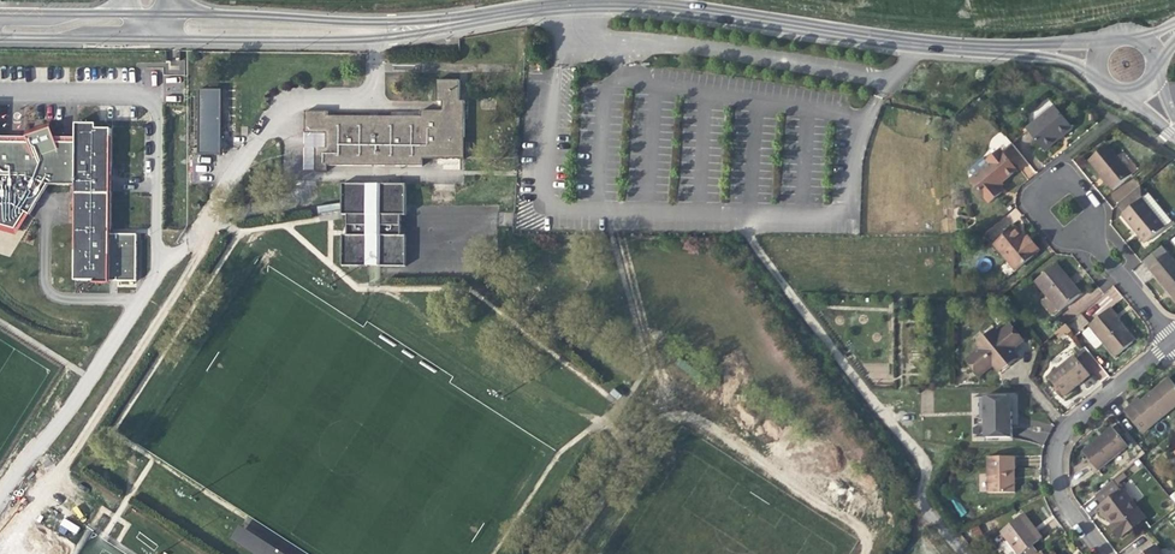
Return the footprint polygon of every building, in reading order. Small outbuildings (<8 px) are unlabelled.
[(459,80),(437,79),(437,101),(442,101),(442,111),(421,111),(421,116),(327,116),(327,111),(305,111),(305,133),(326,134),(326,148),(316,148),(316,170),(327,171),(327,166),(422,166),(422,159),(464,158),(464,101),(459,101),(459,96),(459,80)] [(199,89),(198,154),(221,154),(221,149),(221,90),(199,89)] [(1026,129),(1042,148),(1058,134),(1061,137),(1062,136),(1073,127),(1055,105),(1026,129)] [(26,136),(27,140),(52,131),(49,122),(24,131),(26,136)] [(14,228),(25,212),(28,214),(34,203),(47,184),(75,184),(74,280),(93,280),(109,280),(109,277),(116,277),(115,280),(135,281),(136,234),(116,233),(116,238),(109,238),(109,233),(110,128),(96,128),(76,128),(76,137),(76,142),(56,142),(54,136),(52,131),(27,140),(28,141),(0,141),(0,224),(14,228)] [(1044,151),(1061,137),(1058,134),(1042,148),(1044,151)] [(1113,189),(1132,174),(1107,144),(1088,160),(1101,175),(1113,189)] [(1002,191),(997,185),(1004,180),(1017,170),(1001,150),(987,161),(990,164),(970,180),(989,202),(1002,191)] [(369,184),(343,184),(343,215),(348,215),(347,235),(342,235),(342,266),(368,266),(369,184)] [(380,267),(381,184),(369,184),(368,266),(380,267)] [(407,184),(381,184),(380,267),(406,267),(406,236),(401,236),(401,216),(406,216),(406,205),(407,184)] [(1124,213),(1147,194),(1140,185),(1117,204),(1124,213)] [(1148,193),(1147,194),(1124,213),(1122,215),(1133,228),(1135,231),(1138,229),(1148,241),(1171,221),(1148,193)] [(15,235),(28,214),(25,212),(14,228),(0,224),(0,230),(15,235)] [(1015,270),(1037,252),(1027,239),(1026,241),(1016,228),(995,245),(1015,270)] [(1026,238),(1027,239),(1037,252),(1040,250),(1032,240),(1028,235),(1026,238)] [(1144,259),(1150,266),(1166,254),(1160,246),(1144,259)] [(1149,267),(1164,285),(1174,299),(1174,263),(1167,253),(1166,254),(1150,266),(1149,267)] [(1057,263),(1035,281),(1059,311),(1081,293),(1068,277),(1057,263)] [(1112,306),(1109,309),(1118,320),(1122,318),(1112,306)] [(1121,324),(1118,320),(1109,309),(1090,324),(1091,326),(1104,342),(1116,356),(1135,341),(1121,324)] [(993,365),(995,368),(1016,352),(1013,349),(1023,340),(1010,324),(999,332),(996,328),(976,345),(980,349),(967,359),(980,376),(993,365)] [(1066,324),(1060,328),(1064,333),(1065,334),(1071,330),(1066,324)] [(1096,347),(1104,342),(1091,326),(1083,332),(1096,347)] [(1064,333),(1060,328),(1055,333),(1059,337),(1064,333)] [(1019,356),(1016,352),(995,368),(999,373),(1010,364),(1019,356)] [(1079,384),(1090,375),(1074,355),(1048,377),(1064,396),(1079,384)] [(1174,406),(1174,385),(1169,378),(1150,393),(1141,401),(1139,398),(1124,411),(1142,433),(1174,406)] [(1012,438),(1012,420),(1009,420),(1009,396),(985,396),(986,438),(1012,438)] [(1098,439),(1083,452),(1098,470),(1128,446),(1112,427),(1098,439)] [(988,493),(1015,493),(1014,473),(1014,456),(988,456),(988,493)] [(1094,495),(1102,505),(1121,490),(1113,481),(1094,495)] [(1121,490),(1102,505),(1114,521),(1111,523),(1122,537),(1146,519),(1123,489),(1121,490)] [(1109,520),(1111,523),(1114,521),(1102,505),(1099,507),(1109,520)] [(1025,552),(1034,545),(1040,541),(1029,528),(1021,516),(1001,531),(1018,553),(1022,553),(1025,552)] [(63,519),(59,526),(76,533),(79,526),(63,519)] [(229,539),(254,553),(309,553),(252,519),(246,529),(238,524),(229,539)] [(1034,545),(1025,552),(1026,553),(1036,553),(1039,552),(1034,545)] [(1143,553),(1162,553),(1155,545),(1143,553)]
